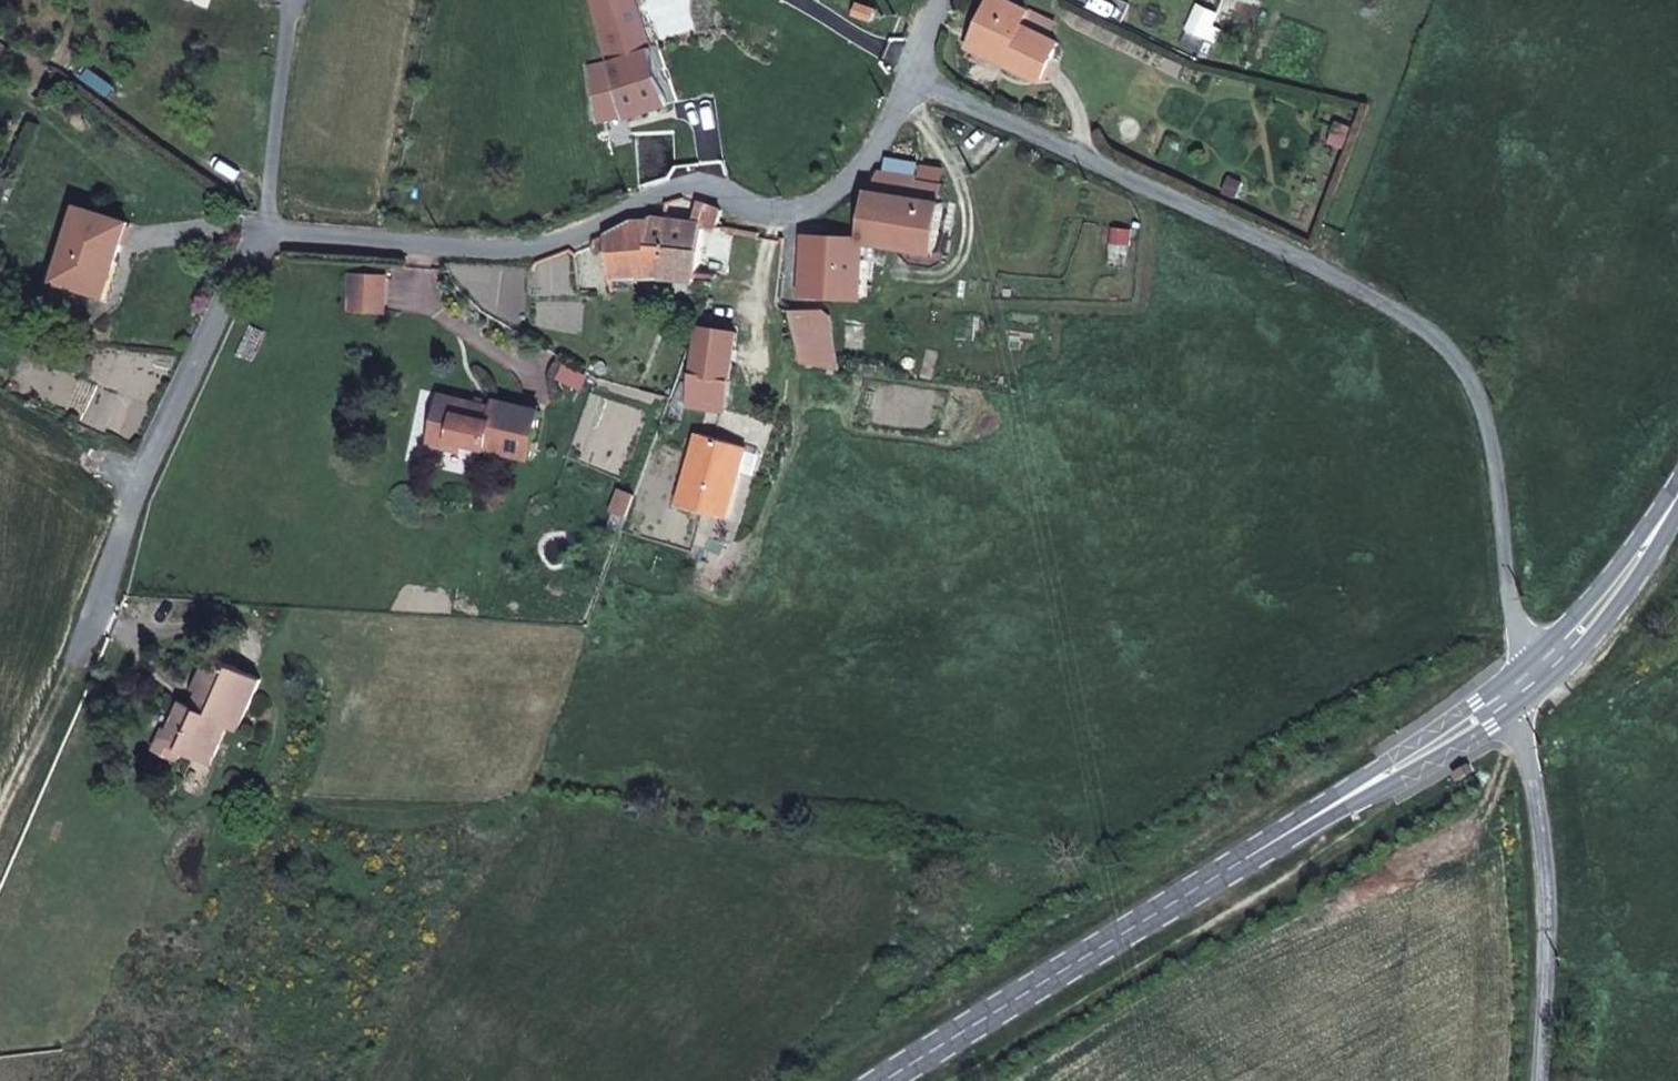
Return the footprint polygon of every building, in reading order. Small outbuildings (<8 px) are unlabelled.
[(597,46),(571,54),(580,103),(580,113),(659,90),(647,51),(634,8),(631,0),(584,0),(597,46)] [(634,8),(647,51),(673,43),(660,0),(634,8)] [(963,20),(998,36),(994,45),(1033,63),(1049,27),(1011,9),(1015,0),(972,0),(963,20)] [(878,9),(858,3),(854,15),(874,21),(878,9)] [(919,178),(879,170),(866,200),(862,238),(805,230),(800,287),(860,294),(861,282),(872,283),(873,270),(862,269),(864,249),(912,255),(911,271),(937,276),(949,184),(945,183),(947,169),(923,166),(919,178)] [(80,189),(54,249),(103,270),(130,209),(80,189)] [(700,221),(670,215),(634,216),(608,228),(610,280),(700,283),(706,227),(726,229),(728,209),(702,205),(700,221)] [(353,270),(346,309),(380,313),(386,275),(353,270)] [(831,312),(789,308),(804,361),(846,370),(831,312)] [(711,323),(675,320),(675,332),(671,333),(666,399),(707,404),(711,323)] [(472,409),(412,398),(402,448),(437,454),(439,442),(504,456),(512,413),(473,404),(472,409)] [(657,492),(685,502),(701,431),(678,423),(657,492)] [(149,719),(142,743),(164,751),(166,746),(191,754),(208,714),(217,718),(238,665),(189,647),(178,678),(186,680),(179,698),(166,695),(155,722),(149,719)]
